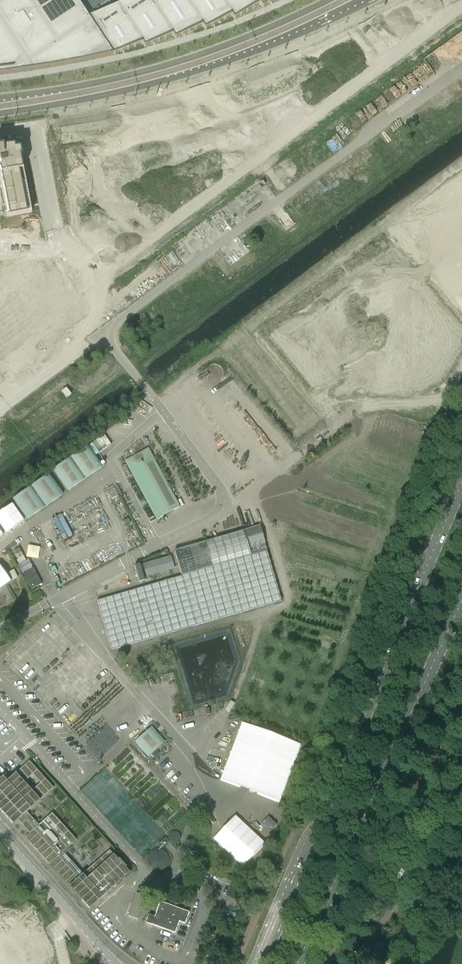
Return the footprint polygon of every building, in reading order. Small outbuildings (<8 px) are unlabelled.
[(12,73),(46,68),(79,62),(112,55),(76,0),(0,0),(0,75),(12,73)] [(81,6),(113,54),(143,43),(145,47),(173,35),(175,38),(203,26),(205,29),(232,15),(234,19),(260,4),(263,7),(274,0),(91,0),(81,6)] [(1,171),(9,216),(9,217),(31,213),(31,212),(30,207),(30,205),(28,193),(27,191),(21,160),(21,157),(22,156),(21,148),(18,149),(15,149),(15,146),(4,147),(4,146),(0,147),(0,171),(1,171)] [(128,236),(122,239),(125,244),(130,241),(128,236)] [(130,241),(125,244),(128,249),(133,247),(130,241)] [(146,249),(141,253),(144,258),(149,254),(146,249)] [(149,254),(144,258),(148,262),(153,259),(149,254)] [(148,262),(147,263),(152,270),(158,265),(153,259),(148,262)] [(19,292),(14,295),(17,300),(21,298),(22,298),(19,292)] [(21,298),(17,300),(19,306),(25,303),(22,298),(21,298)] [(16,310),(10,313),(13,318),(18,315),(16,310)] [(18,315),(13,318),(16,324),(21,321),(18,315)] [(32,317),(27,320),(30,325),(32,324),(35,322),(32,317)] [(32,324),(30,325),(33,330),(38,327),(35,322),(32,324)] [(26,328),(21,332),(24,337),(29,333),(26,328)] [(29,333),(24,337),(27,342),(32,338),(29,333)] [(43,333),(38,337),(41,342),(46,338),(43,333)] [(36,341),(30,346),(38,356),(44,352),(36,341)] [(0,351),(0,365),(11,358),(5,348),(0,351)] [(102,467),(89,448),(87,446),(53,470),(68,491),(102,467)] [(180,507),(148,448),(125,461),(156,519),(180,507)] [(27,519),(63,494),(49,474),(13,499),(27,519)] [(259,526),(174,550),(181,575),(97,600),(112,650),(281,601),(259,526)] [(140,564),(134,566),(139,582),(150,579),(149,575),(174,568),(170,556),(143,564),(143,565),(140,564)] [(33,567),(22,573),(31,590),(42,584),(33,567)] [(164,742),(151,727),(135,742),(148,757),(164,742)] [(52,813),(38,825),(27,812),(53,788),(29,761),(0,787),(0,810),(13,824),(17,820),(29,833),(25,837),(89,909),(130,872),(109,850),(83,874),(63,852),(76,840),(52,813)] [(243,865),(266,842),(236,814),(214,837),(243,865)] [(84,845),(75,852),(82,861),(91,854),(84,845)] [(168,859),(167,855),(165,852),(162,850),(158,849),(154,849),(151,851),(149,855),(148,859),(148,863),(150,866),(154,868),(157,869),(162,868),(165,866),(167,863),(168,859)] [(175,933),(179,921),(185,923),(189,912),(160,901),(155,916),(148,914),(145,922),(175,933)] [(7,928),(27,913),(20,904),(0,920),(7,928)] [(200,942),(196,952),(212,957),(215,948),(200,942)]
